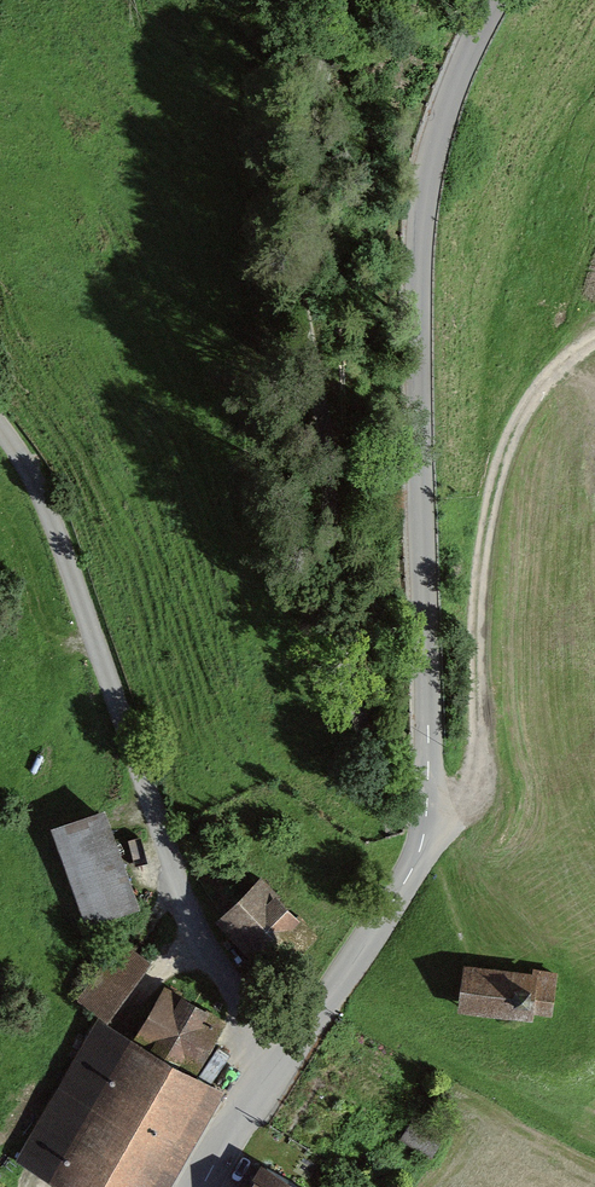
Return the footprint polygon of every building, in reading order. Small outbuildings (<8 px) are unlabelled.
[(88,926),(136,907),(98,815),(50,834),(88,926)] [(301,930),(260,881),(216,917),(257,966),(301,930)] [(104,1017),(148,967),(120,942),(76,992),(104,1017)] [(553,1017),(558,973),(534,970),(533,975),(480,969),(465,967),(459,1013),(475,1015),(528,1021),(529,1015),(553,1017)] [(224,1029),(169,997),(149,1030),(137,1023),(126,1041),(101,1026),(23,1159),(71,1186),(169,1186),(225,1093),(196,1076),(224,1029)] [(429,1161),(446,1134),(417,1115),(399,1143),(429,1161)] [(260,1161),(245,1186),(308,1186),(260,1161)]
